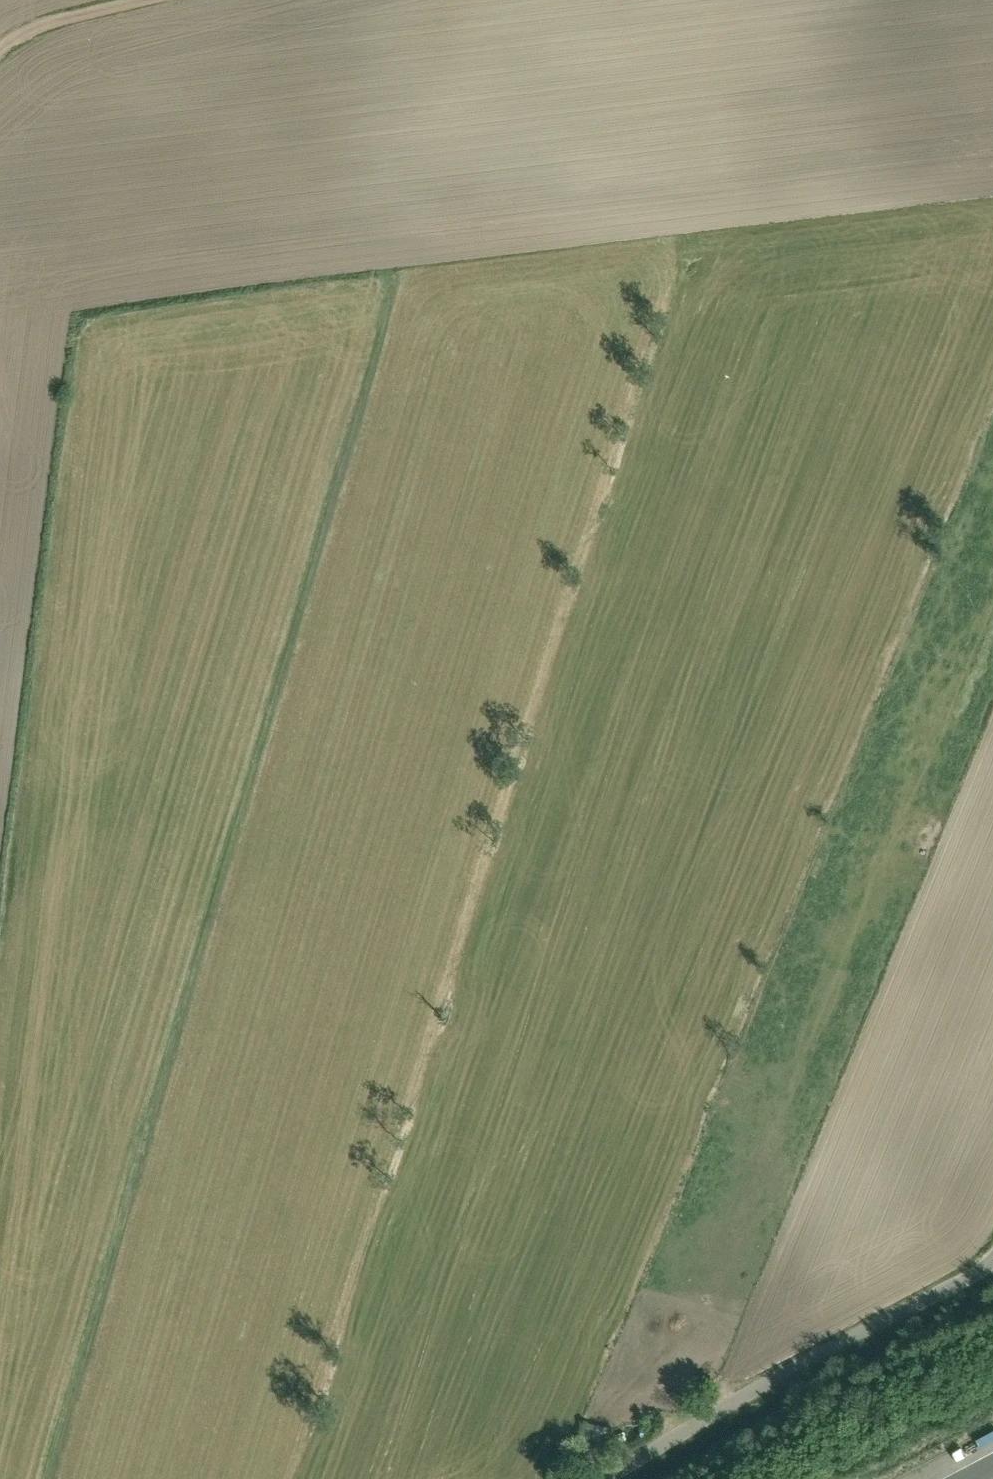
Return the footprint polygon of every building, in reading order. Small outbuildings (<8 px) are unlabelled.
[(906,1451),(916,1476),(969,1456),(959,1430),(906,1451)]
